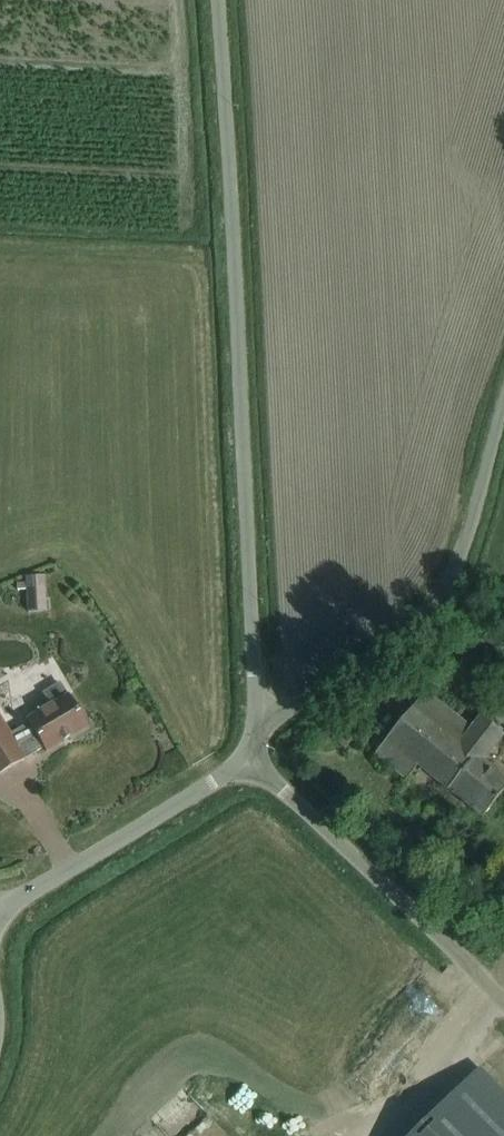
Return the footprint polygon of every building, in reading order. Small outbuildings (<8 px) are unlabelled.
[(46,577),(26,578),(26,584),(27,590),(28,612),(47,611),(47,599),(46,577)] [(68,695),(67,695),(59,683),(43,693),(50,705),(26,720),(28,723),(9,734),(17,748),(36,737),(45,752),(87,727),(68,695)] [(496,730),(479,716),(470,728),(425,691),(374,754),(406,780),(417,766),(481,818),(495,801),(503,790),(503,780),(482,762),(503,735),(496,730)] [(17,748),(9,734),(0,719),(0,774),(24,760),(17,748)] [(354,736),(342,725),(332,737),(345,747),(354,736)] [(409,1135),(503,1135),(503,1092),(479,1067),(409,1135)]
